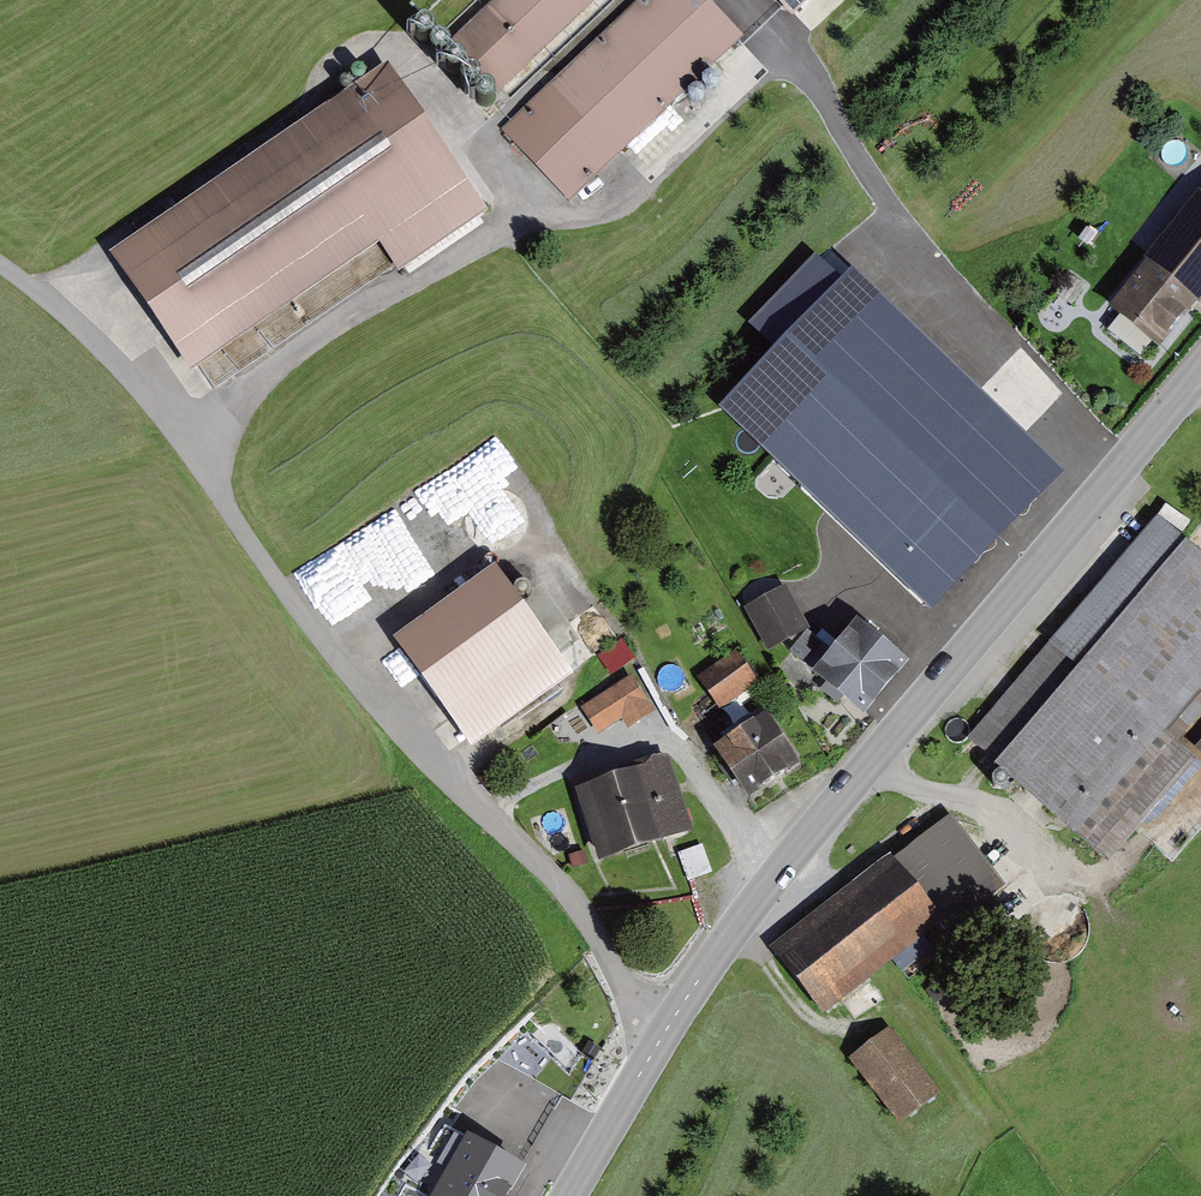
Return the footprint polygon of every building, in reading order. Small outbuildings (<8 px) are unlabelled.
[(498,94),(597,0),(495,0),(449,43),(498,94)] [(569,203),(744,38),(708,0),(640,0),(500,131),(569,203)] [(811,0),(775,0),(792,18),(811,0)] [(388,67),(110,258),(191,375),(379,246),(398,273),(487,211),(388,67)] [(1112,302),(1161,342),(1200,293),(1200,194),(1112,302)] [(938,587),(1040,483),(848,295),(745,399),(938,587)] [(388,507),(430,575),(469,551),(448,518),(486,494),(513,538),(553,513),(505,435),(388,507)] [(1165,735),(1200,693),(1200,557),(1157,520),(967,742),(998,769),(995,772),(1107,867),(1197,762),(1165,735)] [(393,644),(471,750),(572,677),(495,571),(393,644)] [(744,610),(768,653),(809,631),(785,588),(744,610)] [(857,624),(811,679),(864,723),(909,668),(857,624)] [(621,640),(597,657),(612,677),(636,660),(621,640)] [(697,679),(720,712),(759,685),(736,652),(697,679)] [(631,677),(580,710),(598,737),(622,721),(629,731),(655,714),(631,677)] [(713,752),(747,805),(800,771),(765,718),(713,752)] [(576,793),(599,866),(694,837),(671,764),(576,793)] [(949,817),(894,860),(891,856),(769,951),(823,1019),(940,927),(947,935),(1006,889),(949,817)] [(705,843),(682,852),(692,878),(715,869),(705,843)] [(848,1061),(900,1129),(942,1097),(890,1029),(848,1061)] [(474,1076),(443,1117),(466,1134),(497,1092),(474,1076)] [(434,1195),(511,1195),(522,1177),(472,1148),(459,1170),(452,1165),(434,1195)]
